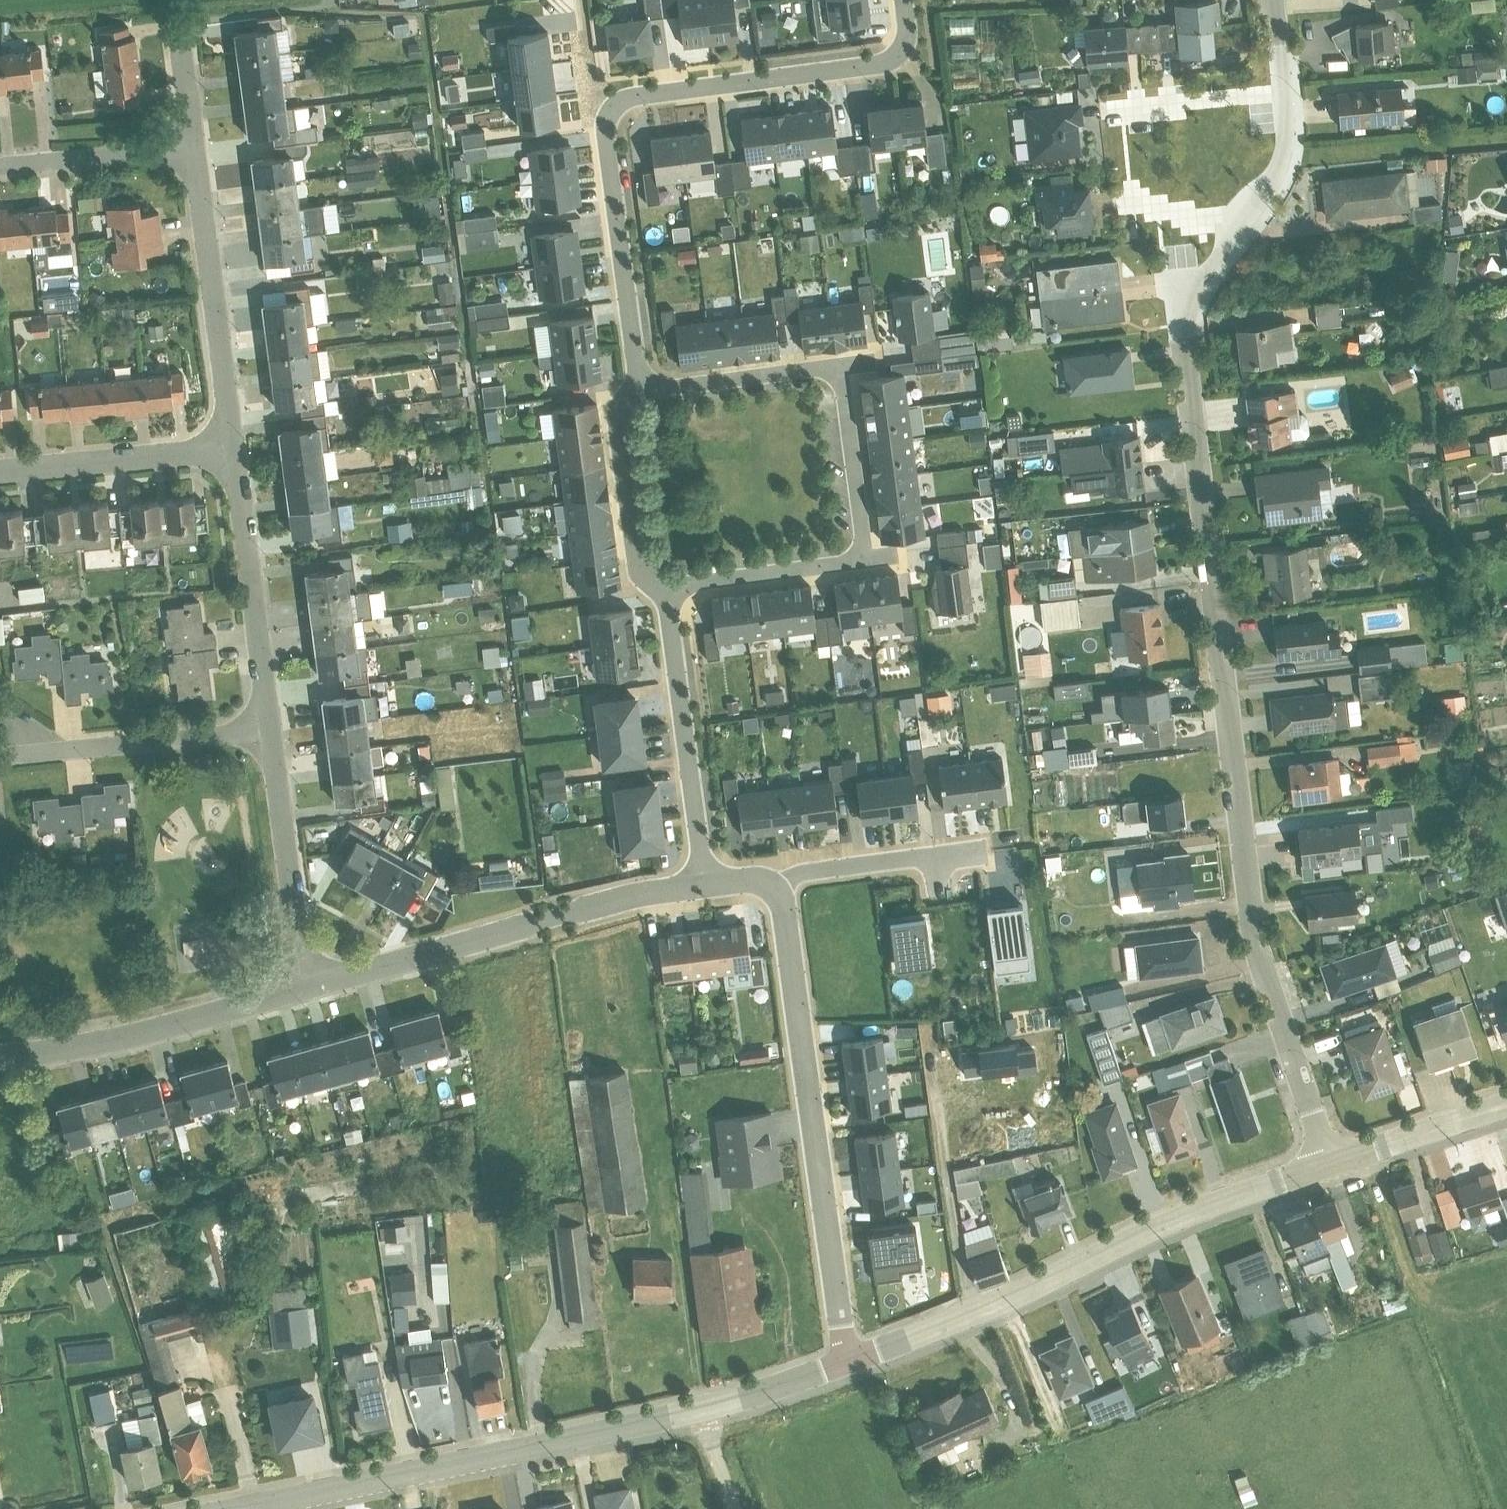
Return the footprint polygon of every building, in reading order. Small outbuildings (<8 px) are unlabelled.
[(662,0),(644,0),(646,19),(608,24),(613,56),(652,51),(648,19),(664,17),(662,0)] [(664,17),(680,15),(684,46),(712,42),(706,0),(662,0),(664,17)] [(712,42),(740,39),(736,8),(751,5),(751,0),(706,0),(712,42)] [(819,40),(841,37),(840,26),(871,22),(868,0),(813,0),(819,40)] [(1178,31),(1211,28),(1219,27),(1217,1),(1175,5),(1177,23),(1178,31)] [(775,12),(763,14),(764,26),(777,24),(775,12)] [(941,13),(941,27),(965,27),(965,13),(941,13)] [(240,59),(291,53),(289,29),(284,30),(283,17),(259,20),(260,32),(236,35),(240,59)] [(339,18),(325,20),(326,33),(340,32),(339,18)] [(410,22),(393,23),(395,40),(412,38),(410,22)] [(1140,26),(1142,52),(1181,48),(1182,56),(1213,53),(1211,28),(1178,31),(1177,23),(1140,26)] [(1356,26),(1332,36),(1339,48),(1345,45),(1347,49),(1345,51),(1349,61),(1379,57),(1379,53),(1395,52),(1393,23),(1356,26)] [(512,68),(552,63),(548,32),(517,36),(515,24),(487,28),(489,42),(508,39),(512,68)] [(1142,52),(1140,26),(1125,27),(1125,25),(1085,28),(1085,30),(1075,31),(1076,47),(1067,55),(1076,65),(1128,61),(1127,53),(1142,52)] [(106,70),(139,65),(136,39),(131,39),(129,27),(101,32),(106,70)] [(976,43),(952,43),(952,57),(976,57),(976,43)] [(4,54),(8,87),(34,85),(33,79),(45,78),(42,49),(4,54)] [(1476,65),(1500,63),(1498,50),(1462,54),(1463,66),(1476,65)] [(291,53),(240,59),(243,87),(284,82),(295,80),(291,53)] [(8,93),(8,87),(4,54),(0,54),(0,94),(8,93)] [(458,55),(443,57),(445,70),(460,68),(458,55)] [(552,63),(512,68),(517,101),(557,95),(552,63)] [(1500,63),(1476,65),(1476,67),(1457,69),(1458,83),(1479,81),(1479,79),(1502,77),(1501,63),(1500,63)] [(139,65),(106,70),(94,72),(97,96),(110,95),(112,108),(139,104),(138,92),(143,91),(139,65)] [(1039,68),(1019,71),(1021,85),(1041,82),(1039,68)] [(284,82),(243,87),(247,114),(287,109),(284,82)] [(459,84),(446,85),(448,102),(461,100),(459,84)] [(1402,88),(1337,94),(1340,128),(1405,122),(1402,88)] [(411,95),(375,100),(376,110),(392,107),(392,106),(429,100),(427,91),(411,93),(411,95)] [(557,95),(517,101),(520,128),(560,123),(557,95)] [(895,107),(900,145),(926,142),(930,166),(947,164),(943,133),(926,135),(923,104),(895,107)] [(1028,142),(1018,143),(1020,160),(1080,153),(1076,123),(1082,122),(1080,105),(1024,112),(1028,142)] [(287,109),(247,114),(250,138),(273,135),(275,147),(306,143),(319,141),(317,126),(311,127),(308,106),(287,109)] [(803,111),(809,155),(837,151),(840,175),(857,173),(854,145),(838,147),(833,107),(803,111)] [(854,145),(857,173),(877,170),(874,148),(900,145),(895,107),(867,111),(872,143),(854,145)] [(771,116),(777,159),(809,155),(803,111),(771,116)] [(427,112),(413,113),(414,129),(429,127),(427,112)] [(467,115),(451,116),(453,129),(468,127),(467,115)] [(731,161),(734,188),(752,187),(750,163),(777,159),(771,116),(741,119),(747,159),(731,161)] [(464,148),(486,145),(484,131),(463,134),(464,148)] [(681,135),(687,179),(715,175),(717,195),(735,193),(734,188),(731,161),(714,163),(711,131),(681,135)] [(687,179),(681,135),(651,139),(655,171),(644,173),(648,204),(660,203),(657,183),(687,179)] [(306,143),(275,147),(277,159),(253,162),(256,185),(297,180),(306,179),(303,157),(308,156),(306,143)] [(486,145),(464,148),(465,158),(455,159),(457,178),(467,176),(466,162),(489,159),(487,146),(486,145)] [(532,181),(575,176),(571,146),(528,152),(532,181)] [(379,156),(347,159),(348,172),(381,169),(379,156)] [(1447,158),(1427,160),(1427,171),(1448,170),(1447,158)] [(375,171),(348,175),(350,189),(377,185),(375,171)] [(1335,190),(1325,191),(1328,218),(1408,209),(1410,223),(1415,222),(1415,224),(1443,221),(1441,204),(1420,206),(1416,171),(1334,181),(1335,190)] [(575,176),(532,181),(536,211),(579,205),(575,176)] [(297,180),(256,185),(260,214),(300,208),(297,180)] [(1335,190),(1334,181),(1324,182),(1325,191),(1335,190)] [(1073,182),(1035,187),(1038,209),(1040,209),(1042,229),(1048,229),(1048,236),(1058,235),(1058,236),(1093,232),(1092,224),(1094,224),(1091,194),(1074,196),(1073,182)] [(876,192),(862,193),(865,218),(879,217),(876,192)] [(443,195),(428,196),(430,218),(445,216),(443,195)] [(987,200),(980,213),(993,220),(1000,207),(987,200)] [(300,208),(260,214),(263,241),(311,235),(341,231),(337,204),(300,208)] [(116,238),(162,233),(159,213),(141,215),(140,205),(108,209),(110,226),(115,225),(116,238)] [(34,246),(30,212),(10,214),(9,209),(0,210),(0,249),(34,246)] [(30,212),(34,246),(36,269),(49,267),(48,256),(73,254),(69,213),(57,215),(56,209),(30,212)] [(816,214),(803,216),(805,230),(818,228),(816,214)] [(458,234),(497,229),(496,215),(457,220),(458,234)] [(1462,216),(1449,218),(1452,235),(1465,232),(1462,216)] [(734,223),(722,225),(723,237),(736,236),(734,223)] [(689,225),(673,227),(675,242),(691,240),(689,225)] [(864,225),(839,229),(841,242),(866,239),(864,225)] [(879,225),(867,227),(869,240),(881,238),(879,225)] [(497,229),(458,234),(460,252),(499,248),(497,229)] [(535,267),(579,262),(575,230),(531,236),(535,267)] [(162,233),(116,238),(118,251),(113,252),(115,269),(148,265),(146,254),(164,252),(162,233)] [(311,235),(263,241),(266,265),(290,262),(292,273),(315,270),(311,235)] [(818,235),(800,237),(802,253),(821,250),(818,235)] [(774,240),(757,242),(759,255),(776,253),(774,240)] [(413,244),(416,261),(438,258),(435,241),(413,244)] [(996,243),(980,245),(982,261),(1005,258),(1004,249),(997,250),(996,243)] [(671,248),(672,260),(688,259),(687,246),(671,248)] [(1446,251),(1442,280),(1456,282),(1459,253),(1446,251)] [(387,253),(371,255),(373,270),(394,267),(393,256),(387,257),(387,253)] [(48,256),(49,267),(74,266),(73,254),(48,256)] [(579,262),(535,267),(540,300),(583,294),(579,262)] [(1041,300),(1121,290),(1118,262),(1037,271),(1041,300)] [(259,274),(283,275),(284,267),(259,265),(259,274)] [(983,265),(970,266),(973,290),(986,289),(983,265)] [(381,274),(359,276),(360,286),(382,284),(381,274)] [(451,281),(438,283),(441,304),(455,302),(451,281)] [(831,305),(836,349),(868,344),(864,313),(876,311),(872,284),(859,285),(861,301),(831,305)] [(785,295),(790,323),(801,321),(804,352),(836,349),(831,305),(801,309),(797,286),(784,288),(785,295)] [(267,330),(308,324),(315,323),(310,288),(285,291),(287,303),(264,306),(267,330)] [(1121,290),(1041,300),(1044,328),(1125,319),(1121,290)] [(93,291),(88,300),(103,308),(108,298),(93,291)] [(74,292),(44,295),(45,309),(53,308),(54,314),(75,312),(74,305),(75,305),(74,292)] [(325,292),(311,294),(315,323),(329,321),(325,292)] [(914,361),(976,353),(973,329),(936,334),(931,292),(894,297),(900,341),(911,339),(914,361)] [(743,316),(749,360),(781,356),(777,325),(790,323),(785,295),(772,297),(775,312),(743,316)] [(1359,299),(1315,304),(1318,328),(1342,326),(1341,314),(1360,312),(1359,299)] [(477,320),(510,316),(508,300),(475,305),(477,320)] [(437,315),(428,316),(430,330),(452,327),(450,314),(458,313),(457,305),(436,308),(437,315)] [(129,308),(100,310),(101,319),(130,318),(129,308)] [(713,365),(707,321),(677,325),(675,310),(662,311),(666,339),(677,338),(682,369),(713,365)] [(49,322),(32,323),(34,338),(50,337),(49,328),(62,327),(61,315),(48,316),(49,322)] [(510,316),(477,320),(470,321),(472,336),(480,335),(479,331),(511,327),(510,316)] [(554,354),(598,348),(594,316),(550,322),(554,354)] [(707,321),(713,365),(749,360),(743,316),(707,321)] [(355,318),(335,321),(337,333),(356,330),(355,318)] [(1293,323),(1238,330),(1242,365),(1279,361),(1278,351),(1296,348),(1293,323)] [(308,324),(267,330),(270,357),(312,351),(308,324)] [(164,325),(148,326),(149,339),(164,338),(164,325)] [(975,332),(977,352),(1048,344),(1046,332),(1042,332),(1042,331),(1032,332),(1032,328),(1012,331),(1013,336),(1010,336),(1010,334),(1008,335),(1007,328),(975,332)] [(418,333),(419,351),(431,351),(430,333),(418,333)] [(459,333),(438,336),(440,350),(461,347),(459,333)] [(554,354),(556,366),(558,386),(602,380),(598,348),(554,354)] [(274,385),(325,378),(332,377),(328,349),(312,351),(270,357),(274,385)] [(1129,350),(1064,358),(1068,394),(1133,386),(1129,350)] [(914,361),(916,372),(916,373),(979,365),(977,352),(976,353),(914,361)] [(556,366),(554,354),(539,356),(541,369),(556,366)] [(893,376),(904,374),(904,373),(916,372),(914,361),(892,364),(893,376)] [(1487,377),(1489,388),(1492,387),(1493,389),(1506,387),(1506,366),(1489,369),(1490,376),(1487,377)] [(1412,369),(1390,378),(1396,391),(1414,383),(1413,381),(1417,379),(1412,369)] [(71,418),(68,385),(67,373),(42,375),(43,387),(29,388),(32,417),(44,415),(45,421),(71,418)] [(457,373),(441,375),(444,396),(459,394),(457,373)] [(145,377),(148,410),(174,408),(174,402),(186,401),(183,374),(145,377)] [(904,374),(893,376),(861,380),(865,412),(908,406),(904,374)] [(106,381),(109,414),(130,412),(130,417),(149,415),(148,410),(145,377),(106,381)] [(325,378),(274,385),(277,409),(301,406),(303,418),(334,413),(353,411),(351,399),(328,401),(325,378)] [(68,385),(71,418),(71,423),(90,421),(89,416),(109,414),(106,381),(68,385)] [(505,384),(483,387),(485,406),(507,404),(505,384)] [(3,425),(3,420),(15,418),(12,390),(0,391),(0,425),(3,425)] [(1297,391),(1247,398),(1252,445),(1306,439),(1310,434),(1308,418),(1303,415),(1300,415),(1297,391)] [(557,438),(601,432),(598,405),(554,410),(557,438)] [(908,406),(865,412),(869,444),(912,438),(908,406)] [(985,410),(960,414),(962,429),(987,425),(985,410)] [(334,413),(303,418),(304,430),(280,433),(283,457),(324,451),(331,450),(327,421),(335,420),(334,413)] [(1020,415),(1007,417),(1009,430),(1022,429),(1020,415)] [(464,417),(427,421),(429,434),(465,430),(464,417)] [(500,428),(488,430),(490,444),(502,442),(500,428)] [(601,432),(557,438),(561,472),(604,465),(606,465),(601,432)] [(1054,432),(1007,437),(1009,456),(1056,450),(1054,432)] [(984,433),(969,436),(971,447),(986,445),(984,433)] [(1506,453),(1506,433),(1491,436),(1491,440),(1475,443),(1478,458),(1491,456),(1506,453)] [(912,438),(869,444),(874,480),(875,480),(917,474),(912,438)] [(1062,472),(1142,463),(1139,438),(1102,442),(1102,444),(1060,449),(1062,472)] [(392,443),(376,445),(378,465),(394,464),(392,443)] [(1456,445),(1444,446),(1446,459),(1458,458),(1456,445)] [(324,451),(283,457),(287,484),(328,479),(324,451)] [(984,453),(986,473),(997,472),(995,452),(984,453)] [(1491,456),(1494,472),(1504,470),(1504,473),(1506,473),(1506,453),(1491,456)] [(1429,457),(1411,459),(1412,468),(1430,466),(1429,457)] [(449,477),(450,491),(481,487),(482,487),(479,463),(466,464),(466,460),(447,463),(449,477)] [(1142,463),(1062,472),(1073,490),(1089,488),(1090,494),(1104,493),(1104,494),(1145,489),(1142,463)] [(604,465),(561,472),(565,502),(610,496),(604,465)] [(1266,508),(1266,509),(1268,524),(1334,516),(1329,469),(1256,477),(1259,500),(1267,499),(1268,507),(1266,508)] [(917,474),(875,480),(878,511),(921,505),(917,474)] [(450,491),(449,477),(426,481),(425,475),(408,478),(410,496),(450,491)] [(990,477),(979,478),(981,493),(992,492),(990,477)] [(328,479),(287,484),(291,512),(331,507),(328,479)] [(1010,479),(994,480),(997,503),(1012,501),(1010,479)] [(513,481),(500,483),(501,497),(515,496),(513,481)] [(1476,483),(1459,486),(1461,500),(1478,497),(1476,483)] [(450,491),(410,496),(412,507),(466,499),(467,506),(483,504),(481,487),(450,491)] [(610,496),(565,502),(569,533),(612,528),(610,496)] [(122,513),(123,535),(123,540),(135,538),(136,545),(162,542),(162,540),(171,539),(172,543),(199,540),(198,532),(210,531),(207,504),(195,506),(194,498),(167,500),(167,503),(160,503),(159,501),(131,504),(132,512),(122,513)] [(1267,499),(1259,500),(1260,509),(1266,509),(1266,508),(1268,507),(1267,499)] [(1478,501),(1459,504),(1461,515),(1480,512),(1478,501)] [(35,518),(38,544),(49,543),(50,550),(76,547),(76,545),(85,544),(85,547),(112,544),(111,536),(123,535),(122,513),(121,509),(109,510),(108,502),(80,505),(81,507),(74,508),(73,505),(45,508),(46,516),(35,518)] [(338,506),(341,529),(355,527),(352,504),(338,506)] [(921,505),(878,511),(883,542),(906,540),(926,537),(921,505)] [(331,507),(291,512),(294,536),(318,533),(319,545),(343,542),(341,529),(338,506),(331,507)] [(35,518),(24,519),(23,511),(0,513),(0,553),(1,553),(2,555),(27,553),(26,545),(38,544),(35,518)] [(521,515),(503,516),(505,533),(523,531),(521,515)] [(1149,521),(1070,530),(1073,556),(1152,547),(1149,521)] [(412,523),(388,525),(390,542),(414,539),(412,523)] [(1058,525),(1047,528),(1051,544),(1062,542),(1058,525)] [(573,565),(618,559),(614,527),(569,533),(573,565)] [(964,531),(937,534),(939,547),(966,544),(964,531)] [(415,543),(406,544),(407,554),(425,551),(424,540),(414,541),(415,543)] [(518,544),(506,545),(507,559),(519,557),(518,544)] [(939,586),(932,587),(936,614),(974,609),(968,566),(970,565),(967,544),(939,547),(942,569),(937,570),(939,586)] [(999,544),(984,546),(987,570),(1002,568),(999,544)] [(1041,602),(1078,598),(1076,582),(1155,572),(1152,547),(1073,556),(1075,578),(1039,583),(1041,602)] [(1307,548),(1265,553),(1267,571),(1272,571),(1275,600),(1313,595),(1307,548)] [(310,599),(358,593),(353,556),(329,559),(331,572),(307,575),(310,599)] [(618,559),(573,565),(576,593),(622,587),(618,559)] [(1049,560),(1023,562),(1024,569),(1050,568),(1049,560)] [(1019,567),(1008,568),(1012,604),(1023,603),(1019,567)] [(867,579),(872,623),(903,619),(905,634),(918,632),(914,605),(902,606),(898,575),(867,579)] [(435,592),(465,591),(464,577),(435,578),(435,592)] [(828,616),(831,643),(844,642),(842,627),(872,623),(867,579),(835,583),(839,615),(828,616)] [(44,586),(19,590),(21,603),(46,600),(44,586)] [(779,590),(785,635),(817,630),(819,644),(831,643),(828,616),(815,617),(811,586),(779,590)] [(744,595),(749,639),(785,635),(779,590),(744,595)] [(358,593),(310,599),(314,626),(363,620),(373,619),(369,591),(358,593)] [(523,594),(509,596),(511,611),(525,609),(523,594)] [(749,639),(744,595),(712,599),(716,631),(704,633),(708,660),(720,659),(719,643),(749,639)] [(1078,598),(1041,602),(1044,630),(1081,626),(1078,598)] [(174,654),(216,648),(214,633),(202,634),(201,625),(203,625),(200,602),(184,604),(185,606),(168,609),(170,627),(165,627),(168,647),(174,646),(174,654)] [(1159,605),(1120,609),(1123,628),(1126,628),(1129,660),(1165,656),(1159,605)] [(1499,607),(1501,620),(1506,619),(1506,605),(1499,607)] [(385,609),(390,630),(402,628),(396,607),(385,609)] [(494,608),(479,609),(480,623),(495,621),(494,608)] [(593,648),(637,642),(633,610),(588,616),(593,648)] [(529,615),(511,617),(514,640),(532,638),(529,615)] [(363,620),(314,626),(317,654),(365,648),(367,647),(363,620)] [(1326,622),(1274,628),(1278,660),(1323,655),(1324,662),(1343,660),(1340,632),(1327,634),(1326,622)] [(64,681),(63,660),(61,637),(51,638),(51,634),(33,635),(34,645),(16,647),(17,660),(15,661),(17,678),(40,676),(39,671),(49,670),(51,682),(64,681)] [(1384,671),(1392,670),(1392,666),(1428,662),(1425,641),(1358,649),(1361,674),(1384,671)] [(498,662),(499,644),(475,642),(474,661),(498,662)] [(637,642),(593,648),(597,679),(641,673),(637,642)] [(1463,643),(1445,644),(1447,662),(1465,660),(1463,643)] [(216,648),(174,654),(175,661),(170,662),(173,681),(178,680),(181,698),(198,696),(198,699),(212,697),(209,674),(207,674),(206,666),(218,664),(216,648)] [(365,648),(317,654),(320,678),(344,675),(345,686),(370,683),(365,648)] [(1051,652),(1024,655),(1025,677),(1053,674),(1051,652)] [(63,660),(64,681),(67,704),(81,702),(80,690),(91,689),(91,694),(114,692),(112,674),(110,674),(108,661),(91,663),(90,653),(71,655),(72,659),(63,660)] [(397,655),(398,672),(413,672),(412,654),(397,655)] [(1392,670),(1384,671),(1384,674),(1359,677),(1362,701),(1397,697),(1395,680),(1401,679),(1400,671),(1394,672),(1393,670),(1392,670)] [(469,679),(456,681),(458,696),(471,694),(469,679)] [(542,679),(524,681),(526,700),(547,697),(546,686),(543,687),(542,679)] [(1087,681),(1054,685),(1056,700),(1089,697),(1087,681)] [(370,683),(345,686),(347,698),(324,701),(327,726),(380,717),(377,696),(372,696),(370,683)] [(1015,685),(990,688),(991,701),(1016,697),(1015,685)] [(783,690),(765,692),(767,706),(785,704),(783,690)] [(503,692),(489,692),(489,704),(504,702),(503,692)] [(950,695),(927,698),(930,716),(953,713),(950,695)] [(1294,697),(1270,700),(1274,738),(1299,735),(1298,731),(1350,725),(1347,699),(1333,701),(1332,695),(1294,699),(1294,697)] [(916,696),(900,698),(902,715),(918,713),(916,696)] [(1465,697),(1426,701),(1428,719),(1446,717),(1447,725),(1463,724),(1462,713),(1470,712),(1469,699),(1465,700),(1465,697)] [(550,698),(528,701),(530,715),(552,711),(550,698)] [(599,736),(640,730),(636,698),(594,704),(599,736)] [(507,712),(492,713),(493,727),(508,726),(507,712)] [(1123,731),(1119,732),(1120,744),(1175,739),(1172,713),(1122,719),(1123,731)] [(380,717),(327,726),(330,753),(381,746),(385,745),(381,717),(380,717)] [(758,717),(743,718),(744,733),(759,731),(758,717)] [(1040,724),(1045,742),(1057,738),(1052,721),(1040,724)] [(640,730),(599,736),(603,767),(645,762),(640,730)] [(1399,744),(1368,748),(1370,767),(1419,760),(1416,742),(1412,743),(1412,737),(1398,738),(1399,744)] [(885,776),(891,818),(919,814),(914,782),(927,780),(919,738),(907,740),(912,773),(885,776)] [(381,746),(330,753),(334,781),(375,776),(373,766),(384,765),(381,746)] [(1067,747),(1043,750),(1045,770),(1098,764),(1096,748),(1067,751),(1067,747)] [(843,763),(846,791),(858,790),(862,822),(891,818),(885,776),(859,780),(857,758),(842,759),(843,763)] [(971,762),(977,807),(1008,803),(1003,758),(971,762)] [(1292,779),(1294,801),(1343,795),(1339,761),(1290,767),(1292,779)] [(977,807),(971,762),(939,766),(945,811),(977,807)] [(1470,762),(1452,764),(1454,789),(1473,787),(1470,762)] [(801,784),(807,829),(838,825),(834,792),(846,791),(843,763),(829,765),(831,780),(801,784)] [(817,765),(793,769),(795,780),(819,776),(817,765)] [(451,768),(436,769),(442,810),(456,809),(451,768)] [(544,787),(566,784),(564,770),(542,773),(544,787)] [(375,776),(334,781),(337,805),(361,802),(363,814),(386,811),(381,775),(375,776)] [(775,833),(769,789),(738,793),(737,777),(723,779),(727,807),(739,805),(743,837),(775,833)] [(83,804),(85,825),(97,824),(97,828),(116,826),(115,817),(130,815),(128,801),(131,801),(129,784),(106,786),(107,794),(82,796),(83,804)] [(566,784),(544,787),(546,802),(568,799),(566,784)] [(618,822),(660,816),(656,784),(614,790),(618,822)] [(769,789),(775,833),(807,829),(801,784),(769,789)] [(434,791),(422,792),(423,808),(436,806),(434,791)] [(1182,796),(1123,804),(1125,823),(1148,821),(1149,827),(1185,822),(1182,796)] [(85,825),(83,804),(59,807),(58,799),(35,801),(37,818),(39,817),(41,832),(55,830),(56,840),(75,838),(75,834),(86,833),(85,825)] [(1471,803),(1460,809),(1467,822),(1478,817),(1471,803)] [(1378,822),(1299,832),(1304,881),(1315,880),(1314,865),(1342,861),(1342,859),(1362,856),(1362,854),(1366,854),(1368,873),(1386,871),(1381,831),(1394,829),(1393,822),(1414,820),(1412,805),(1377,810),(1378,822)] [(660,816),(618,822),(620,833),(614,834),(617,854),(664,848),(660,816)] [(360,887),(383,845),(351,828),(340,849),(350,854),(338,875),(360,887)] [(533,845),(545,846),(546,831),(534,831),(533,845)] [(383,845),(360,887),(384,901),(407,859),(383,845)] [(536,847),(535,859),(550,861),(551,848),(536,847)] [(1137,865),(1118,867),(1121,896),(1141,894),(1142,906),(1155,904),(1156,909),(1179,907),(1178,900),(1194,898),(1189,855),(1165,858),(1165,859),(1137,863),(1137,865)] [(407,859),(384,901),(405,912),(417,891),(446,907),(452,898),(440,892),(441,891),(433,887),(438,876),(407,859)] [(514,873),(480,877),(481,890),(515,886),(514,873)] [(1437,874),(1425,877),(1428,890),(1440,888),(1437,874)] [(1356,892),(1306,897),(1310,931),(1355,926),(1355,921),(1359,921),(1356,892)] [(985,972),(1022,969),(1017,906),(980,909),(985,972)] [(926,919),(891,924),(896,960),(897,972),(932,967),(931,955),(926,919)] [(719,929),(725,974),(751,970),(753,985),(766,984),(763,956),(751,958),(746,926),(719,929)] [(687,934),(693,978),(725,974),(719,929),(687,934)] [(693,978),(687,934),(659,937),(666,985),(693,982),(693,978)] [(1431,945),(1430,956),(1436,975),(1463,965),(1453,937),(1431,945)] [(1199,938),(1125,948),(1129,980),(1203,970),(1199,938)] [(1373,985),(1397,977),(1408,973),(1398,941),(1321,967),(1332,999),(1373,985)] [(751,970),(725,974),(727,989),(753,985),(751,970)] [(1397,977),(1373,985),(1378,999),(1401,990),(1397,977)] [(1099,1010),(1128,1003),(1124,987),(1089,996),(1093,1011),(1099,1010)] [(1073,991),(1057,994),(1059,1005),(1075,1002),(1073,991)] [(1214,999),(1143,1023),(1153,1054),(1225,1029),(1214,999)] [(1096,1023),(1089,1002),(1069,1009),(1076,1030),(1096,1023)] [(1128,1003),(1099,1010),(1106,1029),(1133,1022),(1128,1003)] [(1495,1010),(1505,1043),(1506,1042),(1506,1006),(1495,1010)] [(1460,1008),(1415,1023),(1431,1070),(1476,1055),(1460,1008)] [(416,1018),(426,1057),(448,1051),(450,1058),(463,1054),(457,1031),(445,1035),(439,1011),(416,1018)] [(389,1050),(395,1073),(405,1070),(404,1063),(426,1057),(416,1018),(392,1024),(399,1047),(389,1050)] [(956,1020),(944,1022),(946,1040),(958,1038),(956,1020)] [(1348,1041),(1381,1030),(1378,1022),(1346,1033),(1348,1041)] [(916,1027),(896,1027),(896,1038),(916,1037),(916,1027)] [(1381,1030),(1348,1041),(1347,1042),(1366,1098),(1402,1086),(1383,1029),(1381,1030)] [(346,1037),(358,1076),(379,1071),(380,1077),(395,1073),(389,1050),(376,1054),(369,1031),(346,1037)] [(1123,1079),(1121,1072),(1106,1031),(1088,1037),(1105,1084),(1123,1079)] [(319,1044),(331,1084),(358,1076),(346,1037),(319,1044)] [(848,1080),(887,1074),(882,1039),(843,1044),(848,1080)] [(292,1052),(303,1092),(331,1084),(319,1044),(292,1052)] [(1016,1046),(980,1051),(983,1075),(1019,1070),(1016,1046)] [(769,1049),(740,1053),(741,1064),(770,1061),(769,1049)] [(303,1092),(292,1052),(269,1058),(276,1082),(264,1085),(264,1086),(267,1096),(270,1108),(282,1104),(280,1098),(303,1092)] [(696,1052),(680,1054),(681,1074),(698,1073),(696,1052)] [(1185,1061),(1192,1082),(1209,1076),(1231,1141),(1259,1131),(1240,1075),(1234,1076),(1229,1060),(1214,1064),(1211,1053),(1185,1061)] [(205,1068),(216,1107),(238,1101),(240,1107),(252,1104),(246,1081),(235,1084),(228,1061),(205,1068)] [(1192,1082),(1185,1061),(1166,1068),(1165,1066),(1153,1070),(1160,1093),(1173,1089),(1173,1091),(1193,1084),(1192,1082)] [(1121,1072),(1123,1079),(1138,1074),(1136,1067),(1121,1072)] [(177,1100),(183,1123),(195,1120),(193,1114),(216,1107),(205,1068),(182,1074),(188,1097),(177,1100)] [(628,1071),(571,1079),(590,1212),(647,1204),(628,1071)] [(887,1074),(848,1080),(853,1115),(892,1110),(887,1074)] [(135,1087),(146,1126),(147,1131),(159,1128),(160,1133),(159,1134),(162,1146),(175,1142),(171,1127),(175,1126),(182,1152),(190,1150),(183,1123),(177,1100),(165,1104),(159,1080),(135,1087)] [(264,1086),(253,1089),(256,1099),(267,1096),(264,1086)] [(109,1094),(120,1134),(146,1126),(135,1087),(109,1094)] [(1155,1127),(1146,1129),(1154,1153),(1164,1150),(1168,1162),(1198,1152),(1179,1093),(1148,1104),(1155,1127)] [(82,1102),(93,1141),(120,1134),(109,1094),(82,1102)] [(93,1141),(82,1102),(59,1108),(65,1131),(54,1135),(60,1157),(72,1154),(70,1147),(93,1141)] [(1115,1103),(1084,1114),(1105,1179),(1120,1173),(1119,1171),(1136,1165),(1115,1103)] [(724,1185),(763,1180),(763,1181),(783,1178),(774,1113),(754,1115),(718,1121),(724,1185)] [(861,1175),(900,1169),(895,1134),(856,1139),(861,1175)] [(956,1185),(979,1181),(1015,1174),(1012,1159),(954,1171),(956,1185)] [(900,1169),(861,1175),(866,1210),(905,1205),(900,1169)] [(756,1332),(745,1247),(717,1251),(706,1171),(681,1174),(703,1338),(756,1332)] [(1504,1208),(1502,1204),(1492,1173),(1479,1178),(1480,1182),(1457,1189),(1468,1220),(1504,1208)] [(979,1181),(956,1185),(959,1200),(983,1195),(979,1181)] [(1031,1182),(1012,1189),(1016,1200),(1018,1199),(1028,1226),(1029,1225),(1032,1233),(1048,1227),(1047,1224),(1072,1215),(1062,1183),(1055,1185),(1055,1182),(1033,1189),(1031,1182)] [(1415,1183),(1394,1189),(1418,1266),(1434,1260),(1426,1233),(1428,1232),(1422,1213),(1424,1213),(1415,1183)] [(125,1185),(100,1189),(103,1204),(128,1199),(125,1185)] [(1452,1190),(1436,1195),(1448,1231),(1462,1226),(1459,1216),(1460,1216),(1452,1190)] [(927,1196),(907,1198),(909,1210),(929,1208),(927,1196)] [(583,1201),(555,1205),(557,1226),(555,1226),(566,1320),(569,1320),(571,1332),(599,1328),(583,1201)] [(225,1202),(183,1214),(207,1300),(249,1288),(225,1202)] [(1313,1211),(1334,1267),(1343,1290),(1358,1284),(1347,1255),(1354,1253),(1335,1202),(1313,1211)] [(1334,1267),(1313,1211),(1287,1220),(1308,1277),(1334,1267)] [(1493,1229),(1499,1246),(1506,1244),(1506,1225),(1493,1229)] [(406,1227),(381,1229),(382,1241),(387,1241),(387,1242),(407,1240),(406,1227)] [(991,1227),(965,1235),(969,1261),(979,1290),(1010,1279),(991,1227)] [(917,1228),(869,1234),(876,1283),(878,1283),(878,1281),(900,1278),(900,1280),(903,1280),(902,1271),(919,1269),(920,1270),(922,1270),(917,1228)] [(84,1231),(59,1234),(60,1250),(85,1246),(84,1231)] [(1446,1232),(1430,1237),(1437,1262),(1454,1257),(1446,1232)] [(745,1247),(756,1332),(764,1331),(752,1246),(745,1247)] [(1230,1271),(1228,1265),(1227,1265),(1247,1319),(1284,1306),(1264,1251),(1249,1257),(1251,1263),(1230,1271)] [(1251,1263),(1249,1257),(1228,1265),(1230,1271),(1251,1263)] [(673,1259),(634,1259),(634,1298),(673,1299),(673,1259)] [(447,1263),(433,1264),(436,1303),(450,1302),(447,1263)] [(415,1273),(391,1275),(394,1306),(417,1304),(415,1273)] [(104,1276),(87,1282),(97,1308),(114,1301),(104,1276)] [(1197,1277),(1161,1292),(1184,1347),(1187,1345),(1191,1354),(1222,1341),(1218,1333),(1220,1332),(1197,1277)] [(1370,1284),(1352,1291),(1356,1300),(1354,1300),(1359,1311),(1378,1302),(1370,1284)] [(306,1288),(267,1293),(274,1348),(312,1343),(306,1288)] [(1404,1300),(1384,1307),(1388,1317),(1407,1310),(1404,1300)] [(1114,1339),(1121,1355),(1127,1367),(1154,1354),(1132,1304),(1119,1310),(1120,1312),(1105,1319),(1114,1339)] [(1305,1315),(1315,1344),(1316,1347),(1335,1339),(1323,1309),(1305,1315)] [(195,1310),(140,1326),(183,1475),(187,1473),(188,1477),(202,1473),(201,1470),(213,1466),(201,1424),(207,1422),(201,1399),(186,1403),(168,1341),(201,1331),(195,1310)] [(1315,1344),(1305,1315),(1288,1321),(1299,1350),(1315,1344)] [(411,1344),(397,1346),(403,1387),(448,1381),(442,1339),(433,1341),(431,1327),(409,1331),(411,1344)] [(473,1343),(466,1344),(480,1414),(506,1409),(499,1377),(505,1376),(497,1337),(473,1342),(473,1343)] [(57,1339),(57,1356),(104,1355),(104,1338),(57,1339)] [(1060,1347),(1042,1355),(1062,1399),(1093,1385),(1072,1338),(1059,1344),(1060,1347)] [(1121,1355),(1114,1339),(1104,1344),(1112,1359),(1121,1355)] [(364,1353),(343,1357),(350,1387),(356,1386),(361,1408),(354,1410),(359,1434),(393,1427),(379,1361),(366,1364),(364,1353)] [(1242,1357),(1231,1361),(1235,1374),(1247,1370),(1242,1357)] [(151,1389),(133,1393),(136,1405),(153,1401),(151,1389)] [(110,1390),(90,1394),(98,1426),(117,1421),(110,1390)] [(925,1417),(910,1424),(925,1458),(937,1452),(944,1466),(961,1459),(957,1451),(970,1446),(967,1438),(1000,1424),(985,1390),(954,1404),(950,1396),(921,1409),(925,1417)] [(315,1392),(272,1402),(281,1446),(297,1443),(298,1447),(326,1441),(320,1411),(319,1411),(315,1392)] [(1109,1394),(1086,1403),(1096,1426),(1118,1417),(1109,1394)] [(129,1448),(123,1450),(131,1485),(162,1478),(154,1443),(162,1442),(154,1404),(138,1407),(140,1418),(124,1422),(129,1448)] [(1246,1478),(1236,1482),(1245,1508),(1258,1504),(1246,1478)] [(598,1496),(600,1508),(633,1508),(629,1490),(598,1496)]
